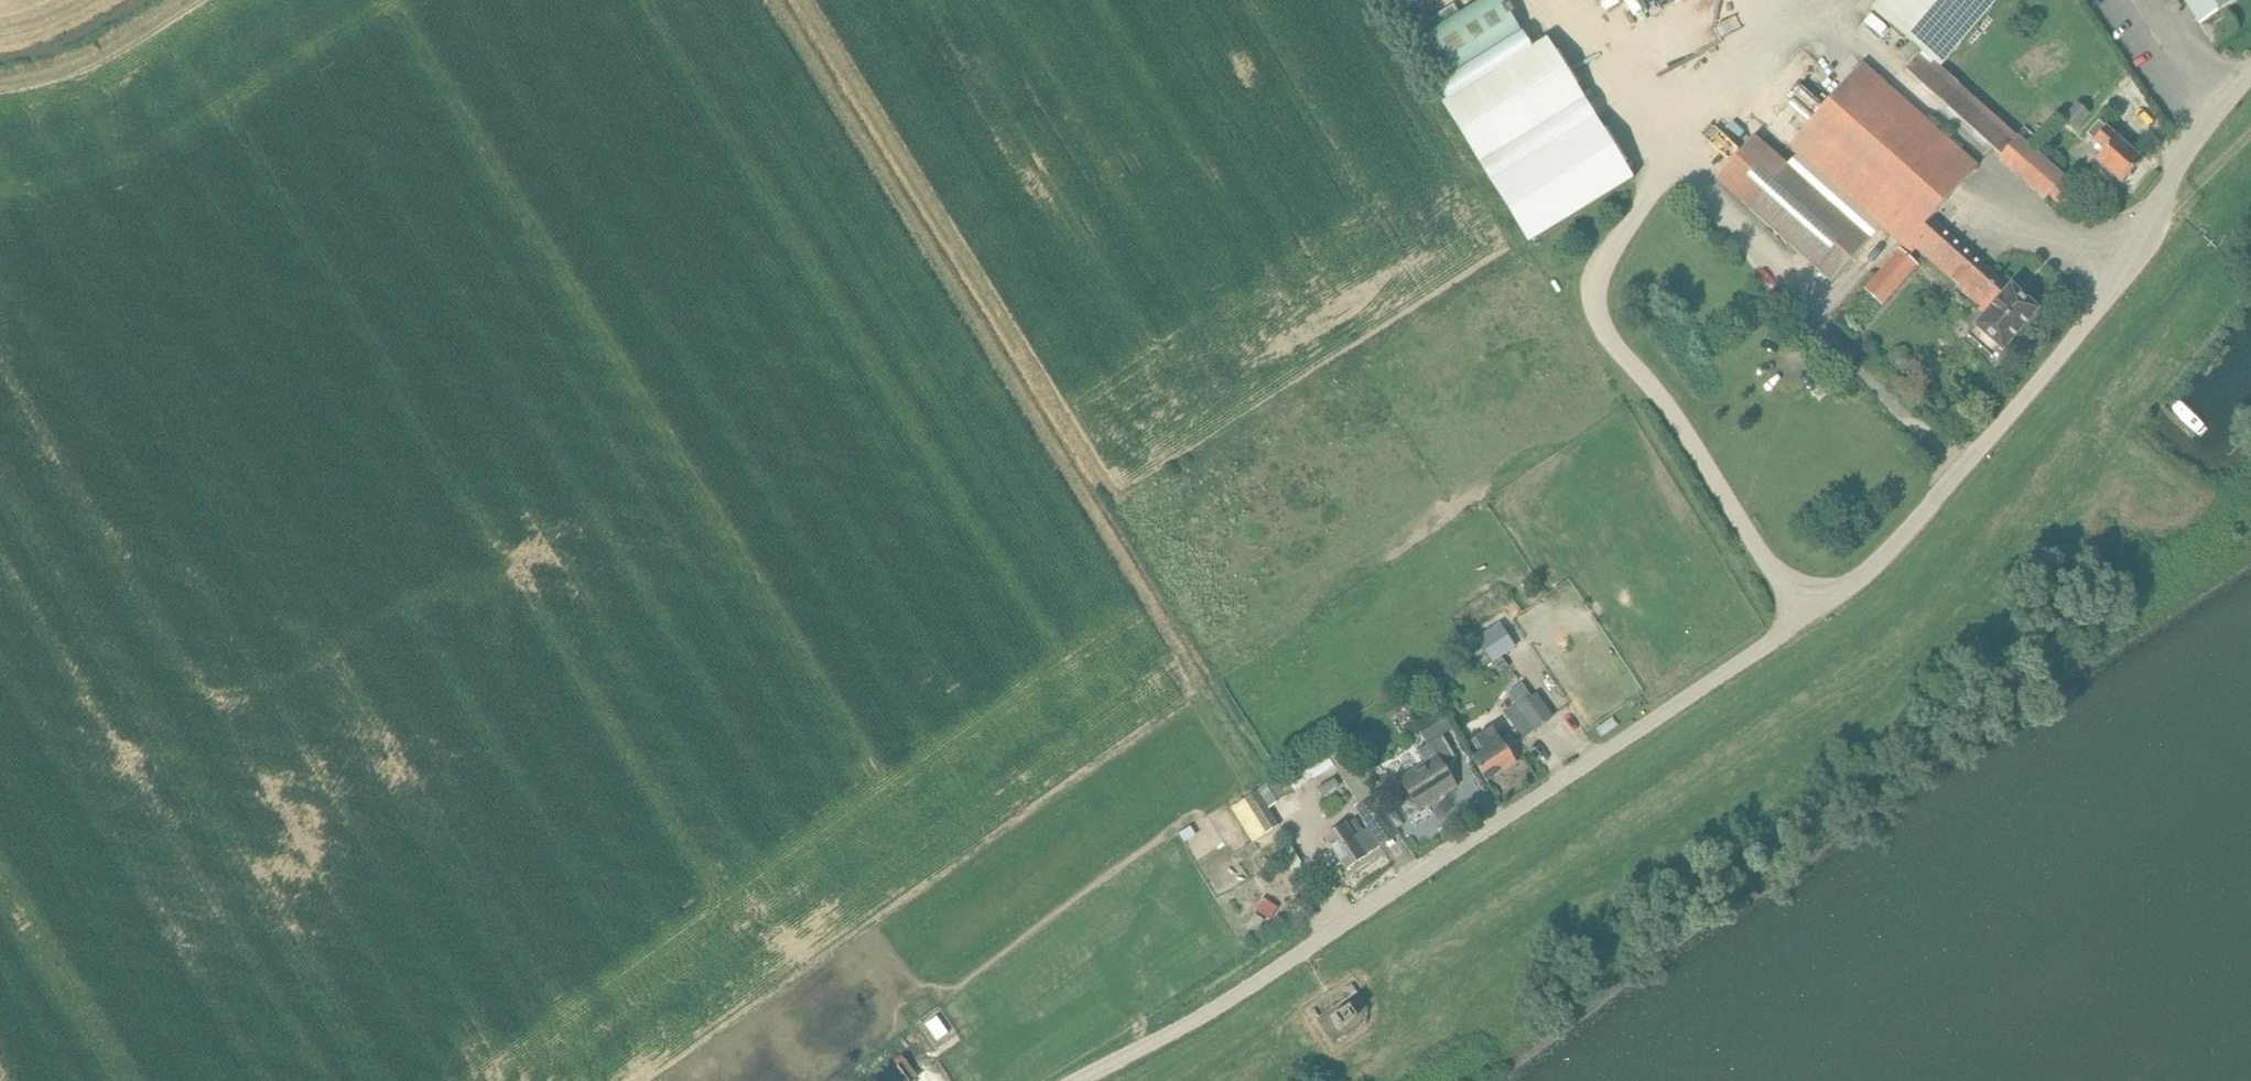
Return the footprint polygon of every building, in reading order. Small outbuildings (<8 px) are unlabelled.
[(1872,8),(1941,67),(1998,0),(1879,0),(1872,8)] [(2200,25),(2201,25),(2226,9),(2239,1),(2238,0),(2184,0),(2200,25)] [(1547,39),(1443,104),(1481,166),(1585,101),(1547,39)] [(1905,70),(1991,146),(2001,156),(1999,159),(2046,199),(2048,195),(2067,211),(2078,198),(2080,196),(2061,180),(2064,176),(2018,137),(1922,51),(1905,70)] [(1930,218),(1977,165),(1863,63),(1789,146),(1797,154),(1880,227),(1903,248),(1930,218)] [(2076,130),(2090,114),(2077,102),(2062,119),(2076,130)] [(1596,117),(1491,182),(1529,243),(1633,179),(1596,117)] [(2096,160),(2123,184),(2144,161),(2099,121),(2087,135),(2094,141),(2093,142),(2104,151),(2096,160)] [(1870,239),(1788,165),(1754,136),(1715,180),(1831,283),(1870,239)] [(2008,287),(1985,266),(1930,218),(1903,248),(1911,255),(1916,250),(1986,313),(1973,327),(2002,353),(2040,310),(2011,284),(2008,287)] [(1864,290),(1881,305),(1916,266),(1899,251),(1864,290)] [(1912,362),(1910,354),(1903,349),(1894,349),(1890,356),(1892,364),(1898,369),(1906,368),(1912,362)] [(1501,656),(1517,646),(1502,625),(1500,622),(1476,639),(1471,632),(1461,638),(1481,666),(1492,658),(1501,670),(1508,665),(1501,656)] [(1537,692),(1518,706),(1535,729),(1554,715),(1537,692)] [(1479,753),(1473,757),(1488,781),(1517,762),(1494,726),(1471,740),(1479,753)] [(1426,761),(1399,779),(1419,810),(1456,786),(1444,767),(1457,758),(1442,735),(1419,750),(1426,761)] [(1282,772),(1283,774),(1295,792),(1335,767),(1359,805),(1355,808),(1369,827),(1368,828),(1363,831),(1355,818),(1347,823),(1325,837),(1346,870),(1368,855),(1380,847),(1400,833),(1374,796),(1375,795),(1339,739),(1323,749),(1321,746),(1282,772)] [(1246,798),(1245,798),(1268,833),(1269,833),(1280,826),(1269,809),(1285,798),(1295,792),(1283,774),(1274,780),(1257,791),(1246,798)] [(1257,910),(1266,916),(1270,918),(1275,910),(1261,902),(1257,910)] [(1314,1008),(1310,1010),(1333,1045),(1360,1030),(1368,1010),(1351,982),(1346,987),(1351,994),(1319,1015),(1314,1008)] [(928,1025),(938,1038),(946,1033),(936,1019),(928,1025)]
